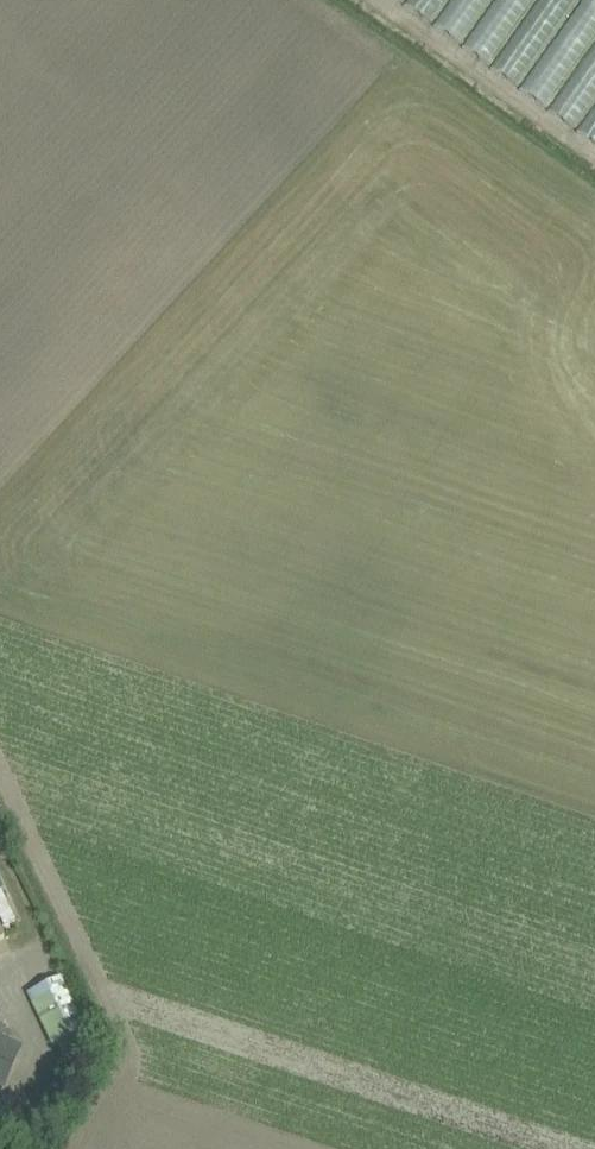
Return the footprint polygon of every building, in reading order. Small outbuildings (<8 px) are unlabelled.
[(419,0),(396,0),(413,10),(419,0)] [(463,0),(428,0),(419,16),(444,31),(463,0)] [(448,37),(475,51),(503,0),(468,0),(448,37)] [(498,70),(544,0),(511,0),(475,54),(498,70)] [(502,75),(526,92),(590,0),(553,0),(502,75)] [(556,111),(594,56),(594,6),(532,94),(556,111)] [(562,118),(587,134),(594,122),(594,69),(562,118)] [(0,889),(0,921),(2,926),(15,920),(0,889)] [(89,1029),(64,977),(29,993),(53,1046),(89,1029)] [(11,1065),(20,1047),(0,1039),(0,1086),(2,1087),(11,1065)]
